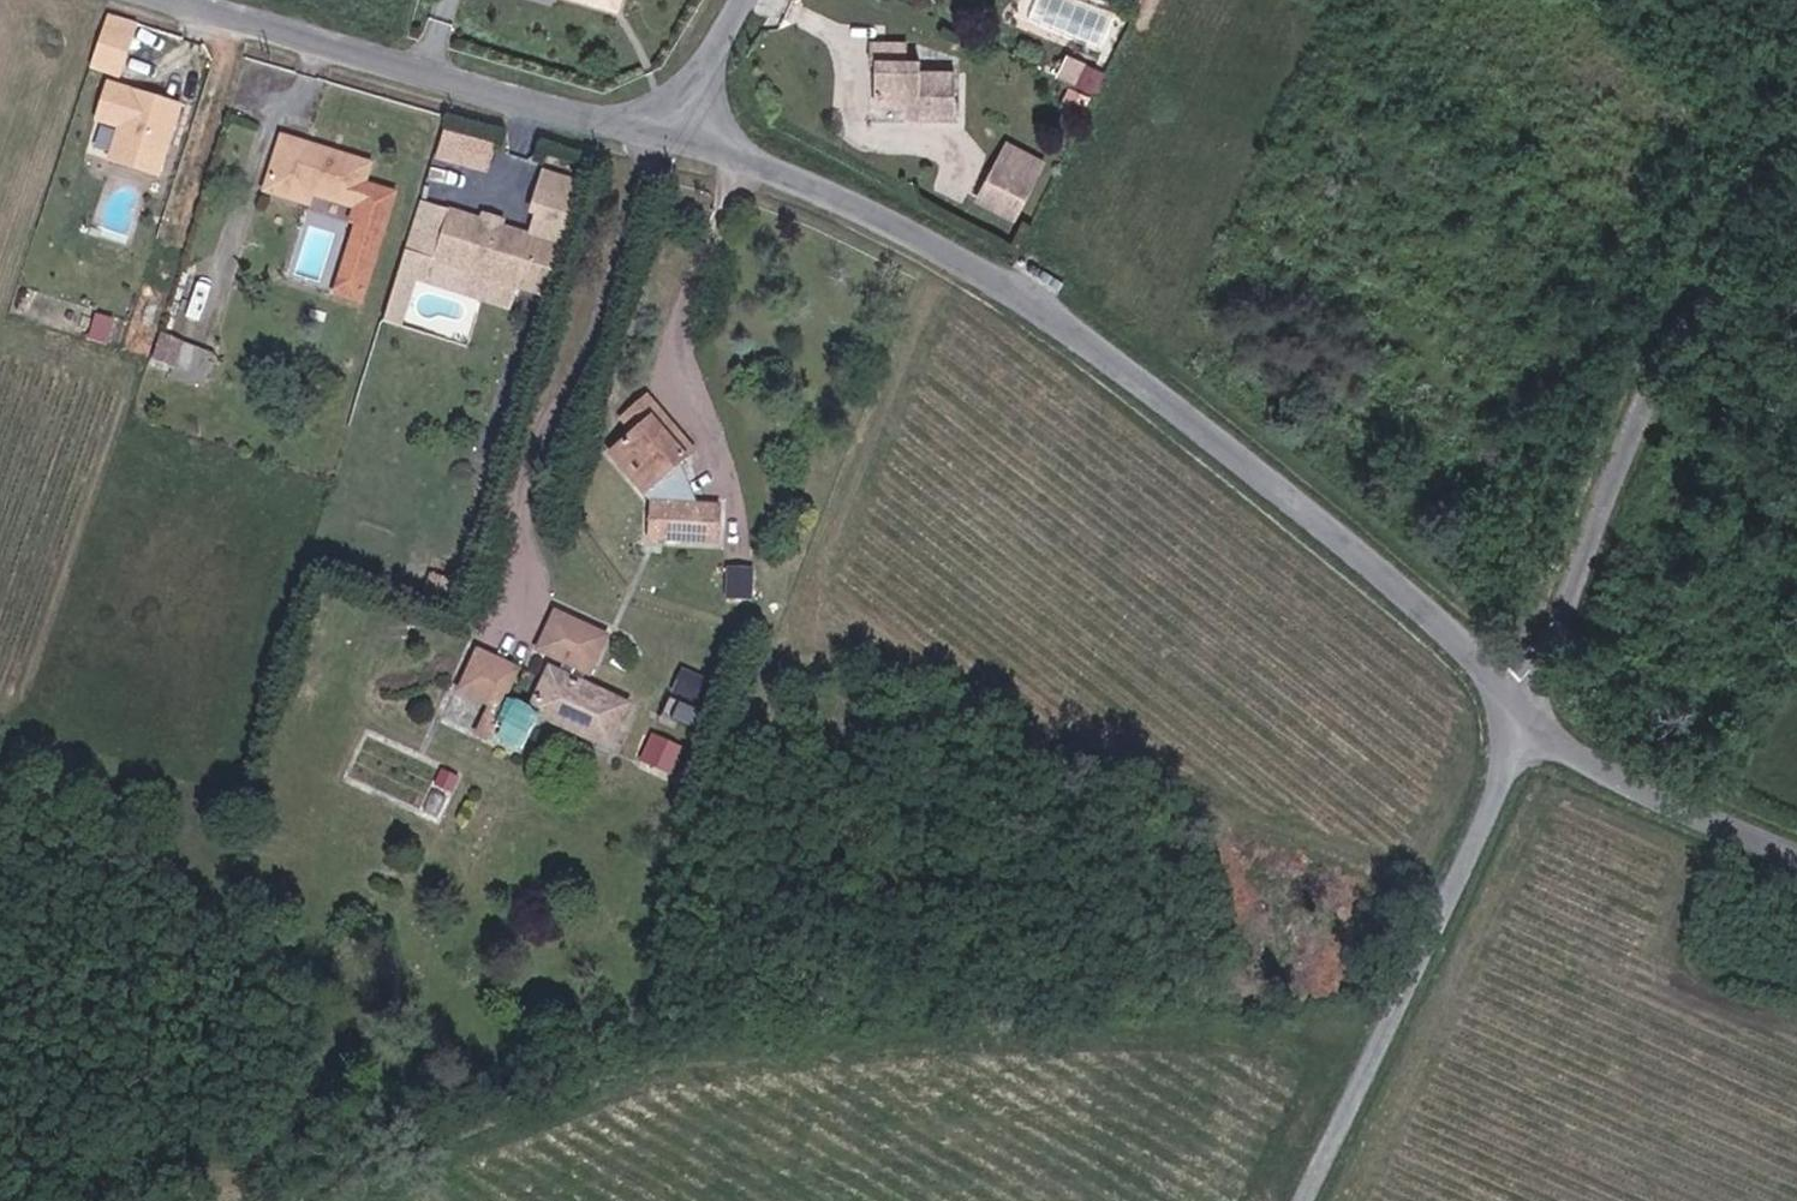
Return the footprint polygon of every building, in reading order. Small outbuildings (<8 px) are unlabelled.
[(892,69),(903,68),(901,48),(854,51),(855,73),(867,72),(870,113),(909,112),(910,121),(952,119),(948,73),(917,74),(918,92),(893,92),(892,69)] [(1058,63),(1052,77),(1070,84),(1080,61),(1064,56),(1061,64),(1058,63)] [(917,67),(903,68),(892,69),(893,92),(918,92),(917,74),(917,67)] [(183,92),(112,68),(98,105),(123,113),(112,145),(159,161),(183,92)] [(449,123),(439,153),(493,171),(503,141),(449,123)] [(371,157),(287,129),(268,189),(307,202),(311,193),(355,207),(350,222),(355,224),(339,274),(367,283),(399,189),(365,177),(371,157)] [(528,230),(446,202),(430,249),(473,263),(513,276),(545,287),(581,171),(546,159),(531,202),(537,204),(528,230)] [(1013,217),(1033,177),(1001,161),(981,201),(1013,217)] [(513,276),(473,263),(465,286),(505,299),(513,276)] [(180,362),(188,335),(167,328),(158,356),(180,362)] [(629,466),(656,441),(670,429),(637,392),(645,384),(634,371),(603,396),(615,410),(597,428),(629,466)] [(637,392),(670,429),(679,421),(645,384),(637,392)] [(701,492),(656,441),(629,466),(651,488),(701,492)] [(725,494),(701,492),(651,488),(650,523),(723,529),(725,494)] [(753,559),(729,557),(727,591),(751,593),(753,559)] [(542,653),(567,664),(587,673),(595,676),(610,640),(558,617),(542,653)] [(507,744),(514,708),(502,703),(516,672),(479,654),(468,680),(475,684),(470,692),(480,697),(477,703),(490,709),(480,733),(507,744)] [(567,664),(562,677),(582,686),(587,673),(567,664)] [(549,672),(532,716),(538,718),(613,749),(630,705),(582,686),(562,677),(549,672)] [(715,686),(686,673),(676,696),(704,709),(715,686)] [(532,716),(514,708),(507,744),(524,751),(538,718),(532,716)] [(665,764),(676,737),(655,728),(643,755),(665,764)] [(470,783),(368,737),(348,780),(450,826),(470,783)]
